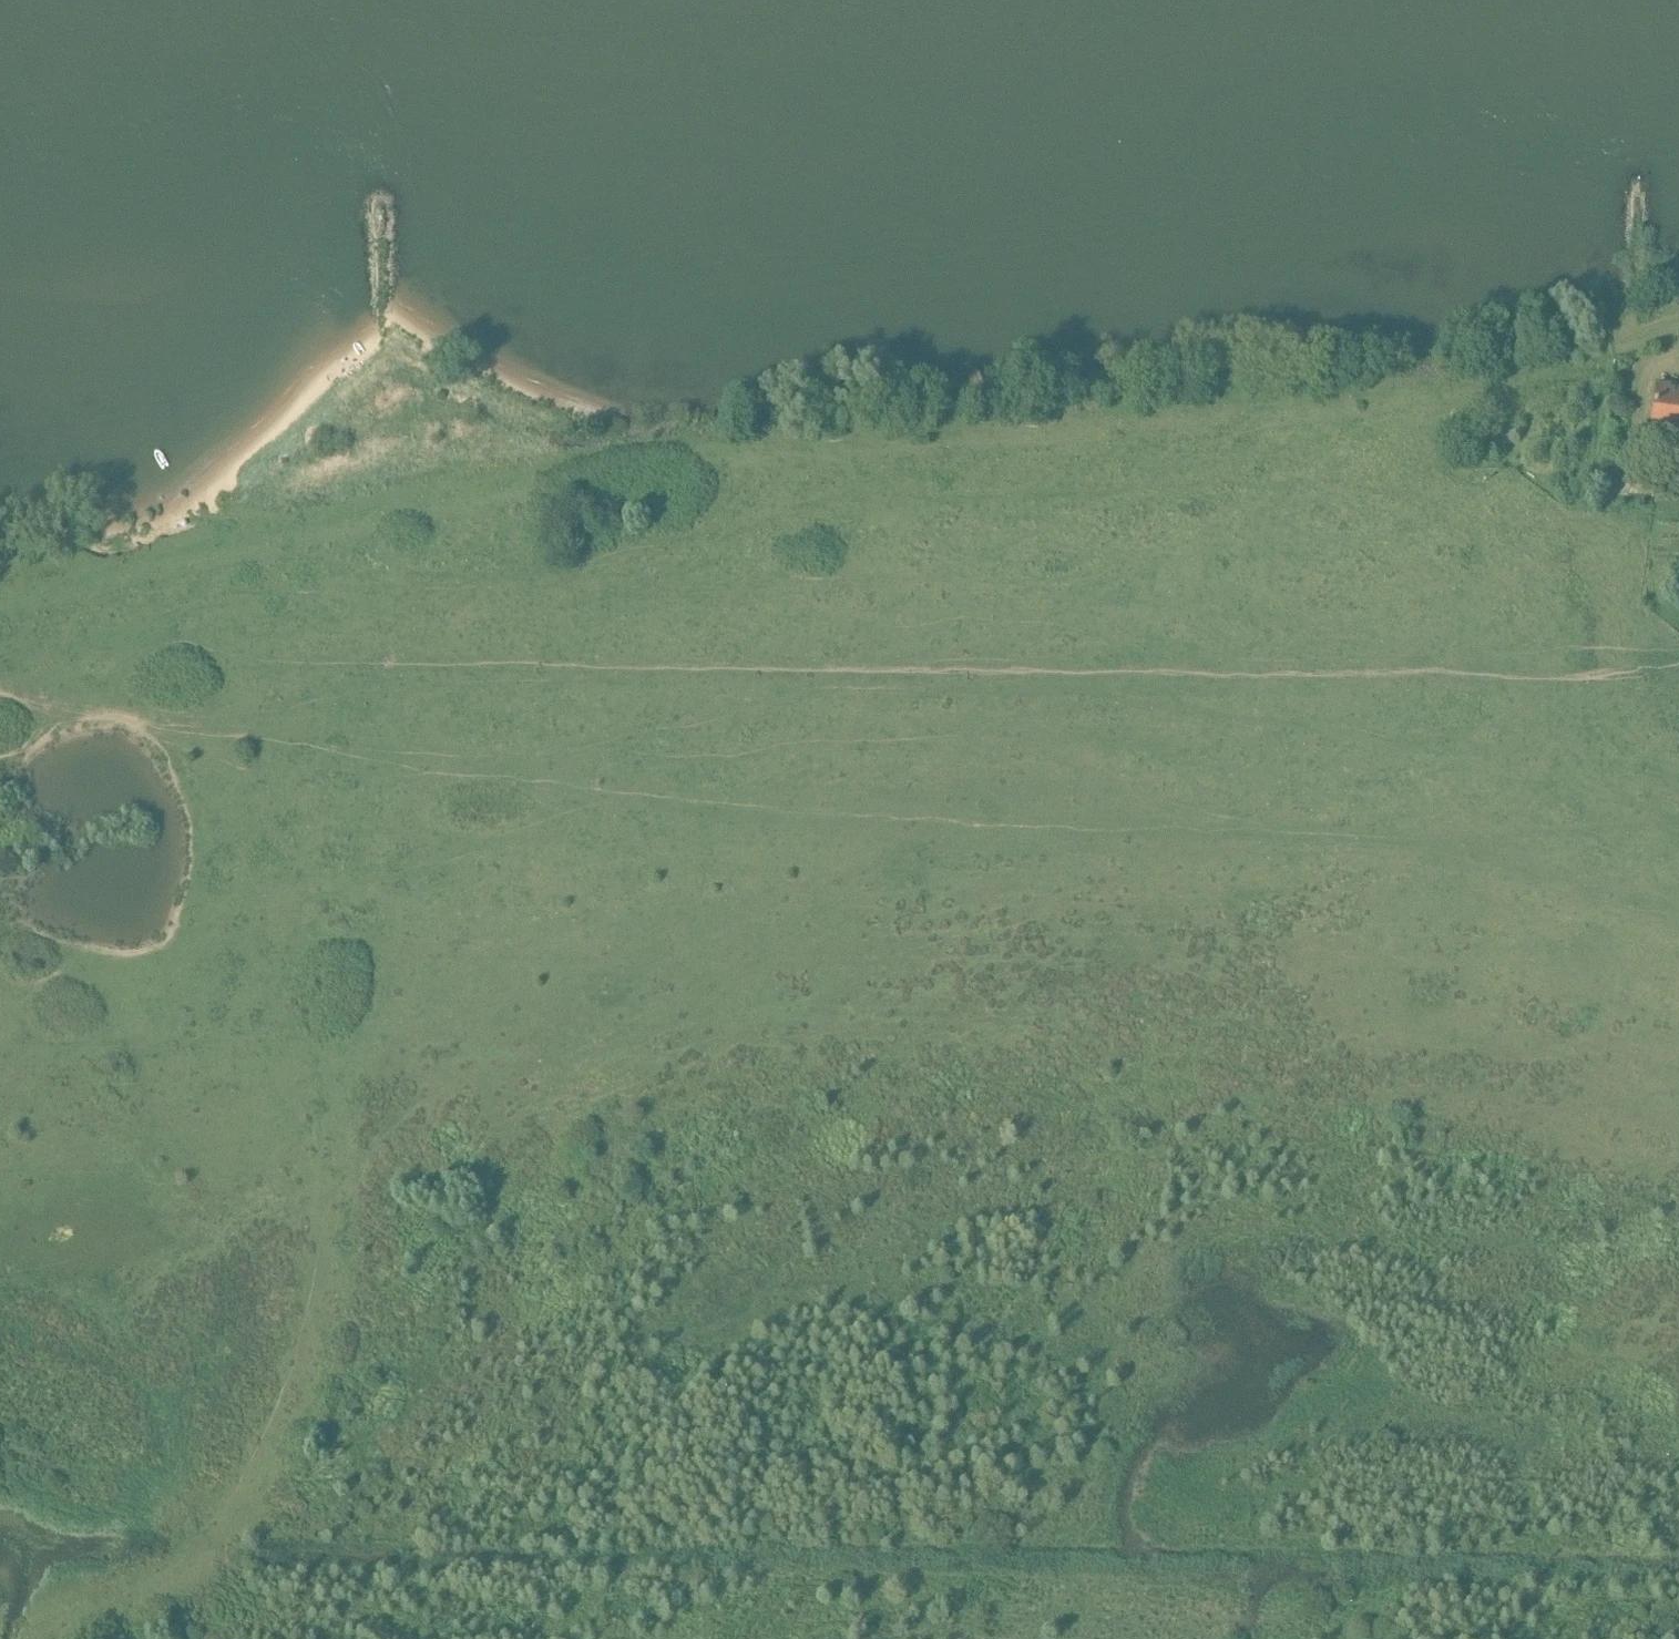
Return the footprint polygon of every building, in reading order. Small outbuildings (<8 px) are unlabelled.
[(1655,383),(1649,425),(1678,429),(1678,386),(1655,383)]
